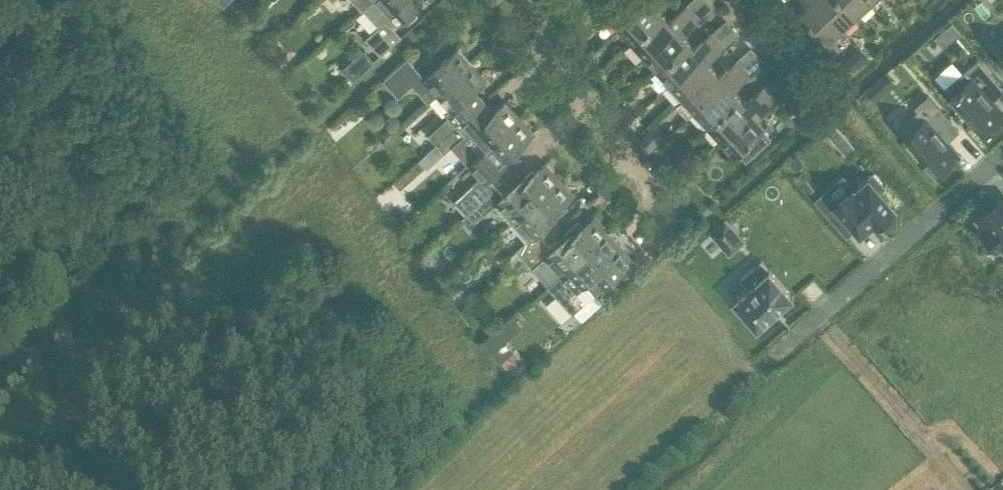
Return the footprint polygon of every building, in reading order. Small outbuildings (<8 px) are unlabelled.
[(362,8),(363,6),(364,8),(373,0),(355,0),(362,8)] [(379,25),(365,37),(381,54),(401,35),(391,23),(396,19),(400,24),(419,7),(413,0),(373,0),(364,8),(379,25)] [(650,0),(620,0),(608,12),(608,13),(609,12),(621,26),(650,0)] [(664,11),(658,5),(664,0),(650,0),(621,26),(634,39),(664,11)] [(819,0),(806,0),(808,2),(803,7),(802,7),(800,9),(829,40),(830,39),(843,27),(819,0)] [(844,0),(819,0),(843,27),(857,14),(844,0)] [(870,0),(844,0),(857,14),(871,1),(870,0)] [(647,54),(694,11),(687,3),(671,18),(664,11),(634,39),(647,54)] [(659,67),(690,39),(684,32),(700,17),(694,11),(647,54),(659,67)] [(952,21),(946,27),(954,36),(960,30),(952,21)] [(672,82),(720,39),(713,31),(696,46),(690,39),(659,67),(672,82)] [(991,46),(1002,60),(1002,35),(991,46)] [(283,47),(283,43),(280,39),(276,39),(272,42),(272,46),(275,50),(279,50),(283,47)] [(684,95),(715,67),(709,60),(726,45),(720,39),(672,82),(684,95)] [(438,94),(472,63),(458,47),(426,76),(408,57),(384,78),(400,96),(413,84),(429,101),(438,93),(438,94)] [(961,105),(958,107),(969,119),(971,117),(982,129),(1002,111),(1002,110),(993,99),(987,92),(999,82),(978,58),(945,86),(961,105)] [(697,109),(744,66),(738,59),(721,74),(715,67),(684,95),(697,109)] [(437,143),(453,129),(482,103),(472,91),(486,78),(472,63),(438,94),(452,108),(447,113),(450,115),(429,134),(437,143)] [(847,63),(842,68),(850,77),(859,68),(854,63),(847,63)] [(710,123),(741,95),(734,88),(751,73),(744,66),(697,109),(710,123)] [(888,71),(878,80),(886,89),(896,80),(888,71)] [(722,137),(770,94),(763,87),(747,102),(741,95),(710,123),(722,137)] [(765,121),(760,116),(776,101),(770,94),(722,137),(735,150),(734,151),(735,152),(747,141),(764,126),(767,123),(765,121)] [(925,157),(936,170),(957,151),(947,139),(941,132),(952,122),(928,94),(915,105),(919,109),(898,127),(915,145),(912,147),(923,159),(925,157)] [(521,116),(506,101),(492,114),(482,103),(453,129),(437,143),(445,152),(466,133),(468,136),(473,132),(486,147),(487,147),(521,116)] [(507,156),(534,132),(521,116),(487,147),(486,147),(469,162),(482,177),(455,200),(467,213),(476,205),(476,204),(490,192),(497,186),(489,177),(510,159),(507,156)] [(773,136),(764,126),(747,141),(757,151),(773,136)] [(847,154),(857,146),(840,127),(831,135),(847,154)] [(639,139),(649,150),(661,139),(651,128),(639,139)] [(514,219),(560,178),(546,162),(513,192),(510,189),(505,194),(497,186),(490,192),(476,204),(476,205),(484,213),(498,201),(514,219)] [(874,224),(895,206),(880,189),(885,185),(873,172),(868,176),(867,174),(832,205),(833,207),(827,212),(847,235),(853,230),(857,235),(871,222),(874,224)] [(541,223),(574,193),(560,178),(514,219),(511,222),(528,239),(517,249),(525,258),(537,247),(546,240),(538,231),(543,226),(541,223)] [(978,217),(985,226),(982,229),(997,246),(1000,243),(1002,246),(1002,195),(978,217)] [(537,247),(525,258),(549,285),(566,269),(574,262),(609,232),(594,216),(575,233),(570,228),(551,245),(546,240),(537,247)] [(727,217),(711,231),(730,253),(746,239),(727,217)] [(632,258),(609,232),(574,262),(566,269),(549,285),(573,312),(632,258)] [(748,285),(733,299),(758,327),(795,295),(763,259),(741,277),(748,285)] [(505,338),(521,324),(514,317),(499,331),(505,338)]
